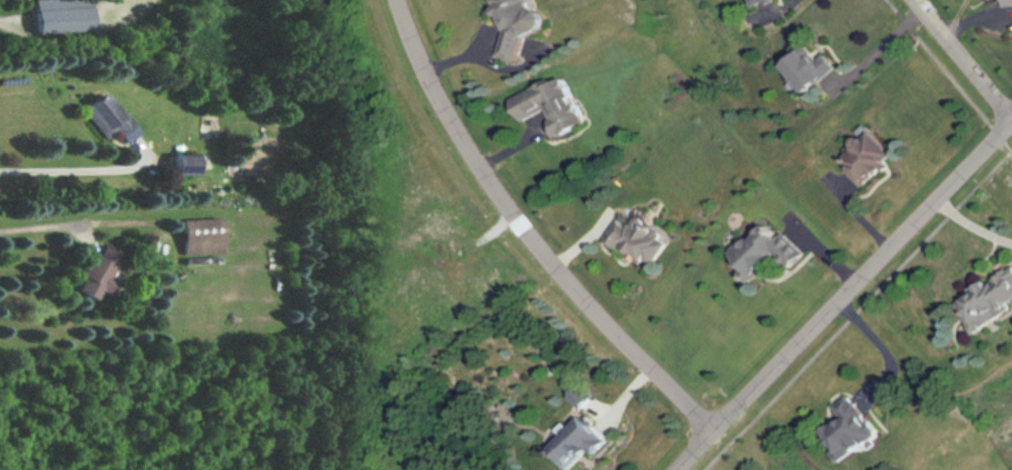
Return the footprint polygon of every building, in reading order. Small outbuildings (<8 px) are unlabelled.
[(91,0),(34,0),(35,33),(93,31),(91,0)] [(528,55),(521,42),(546,30),(531,0),(496,0),(511,31),(499,37),(512,63),(528,55)] [(800,96),(824,74),(798,46),(774,68),(800,96)] [(559,138),(580,128),(558,80),(515,99),(525,121),(547,111),(559,138)] [(105,92),(82,111),(105,139),(114,131),(125,144),(138,133),(105,92)] [(866,130),(839,154),(849,165),(844,170),(860,189),(893,160),(866,130)] [(175,176),(199,176),(199,155),(175,155),(175,176)] [(222,219),(181,220),(182,254),(222,254),(222,219)] [(638,219),(633,228),(620,220),(606,241),(651,269),(669,239),(638,219)] [(779,222),(734,248),(754,282),(799,255),(779,222)] [(123,253),(96,243),(77,292),(97,300),(100,291),(107,294),(123,253)] [(1010,271),(955,300),(974,336),(1011,315),(1011,275),(1010,271)] [(598,397),(585,383),(571,396),(583,410),(598,397)] [(843,461),(880,437),(853,394),(835,405),(844,419),(824,432),(843,461)] [(568,421),(560,430),(566,436),(553,448),(574,469),(578,469),(611,438),(587,414),(574,427),(568,421)]
